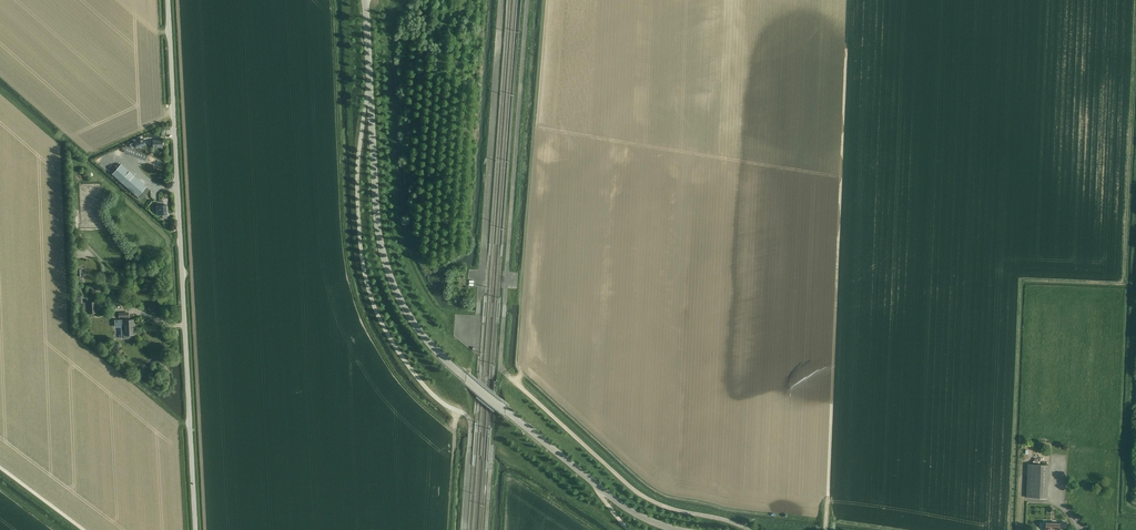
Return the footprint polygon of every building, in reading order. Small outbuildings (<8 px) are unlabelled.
[(136,149),(146,145),(143,138),(134,141),(134,142),(129,144),(130,147),(131,147),(131,148),(134,147),(134,148),(136,147),(136,149)] [(160,147),(163,147),(162,139),(153,140),(153,147),(158,147),(158,148),(160,147)] [(137,151),(126,146),(125,147),(124,150),(124,152),(135,156),(145,161),(148,154),(137,150),(137,151)] [(162,169),(164,162),(161,161),(150,156),(147,163),(162,169)] [(121,164),(112,174),(137,196),(146,186),(121,164)] [(164,204),(163,201),(156,201),(157,205),(157,214),(162,214),(163,219),(167,218),(167,213),(166,204),(164,204)] [(88,312),(97,311),(96,301),(88,301),(88,312)] [(133,319),(124,319),(124,334),(134,334),(133,319)] [(1038,460),(1038,457),(1034,457),(1034,460),(1033,460),(1033,463),(1028,462),(1026,496),(1047,497),(1048,463),(1040,463),(1040,460),(1038,460)]
